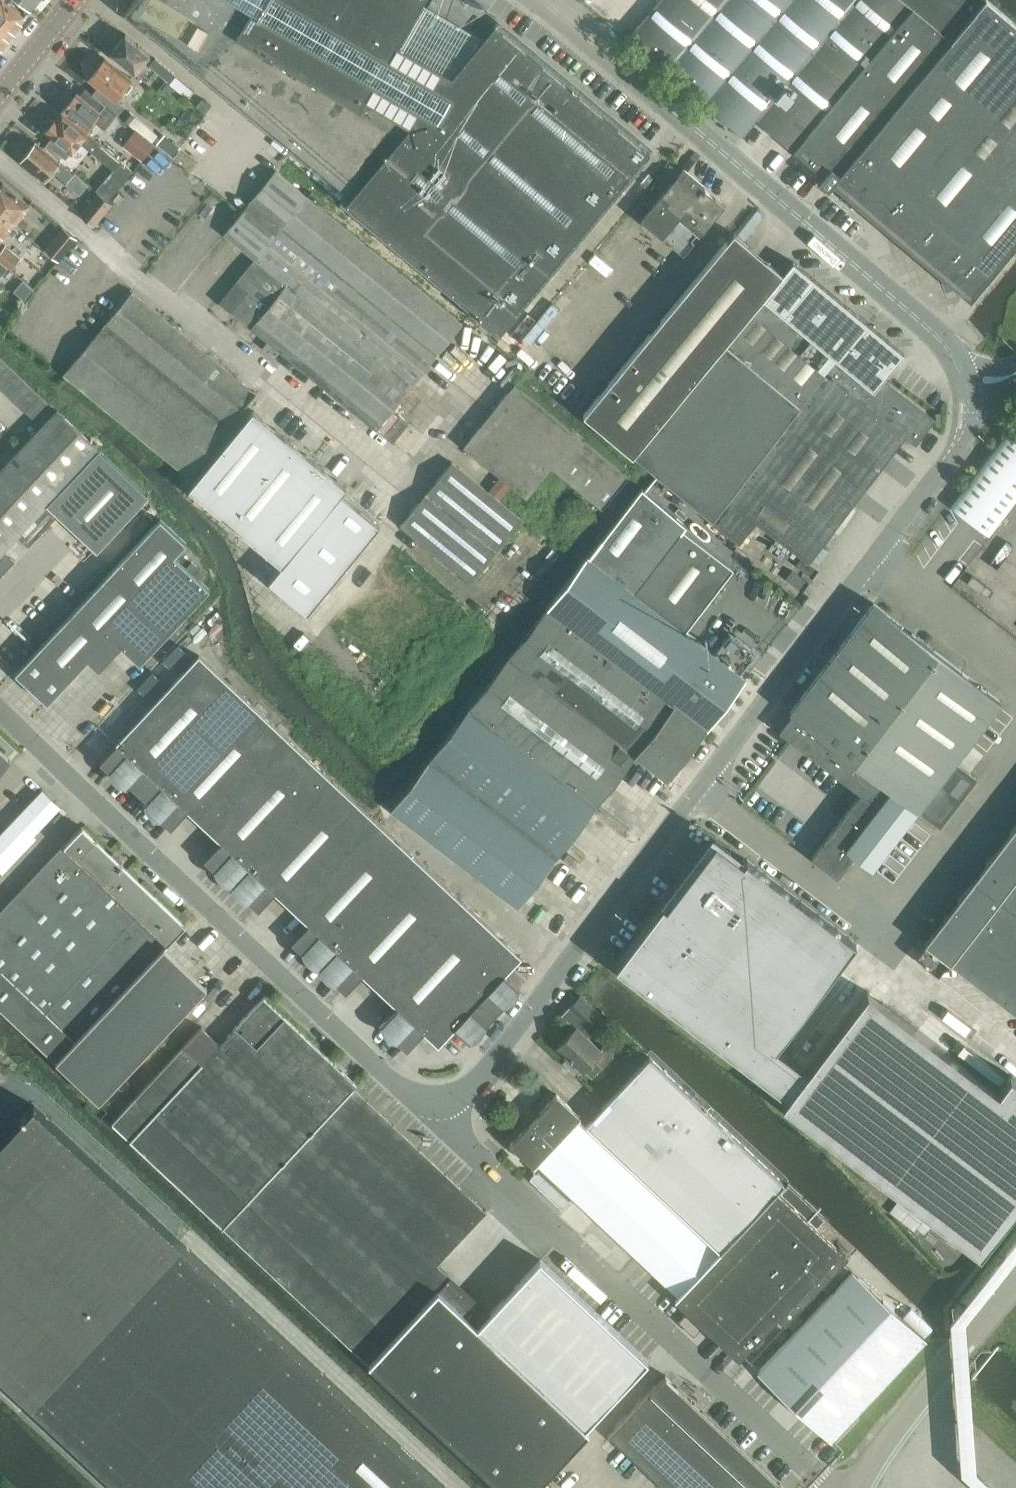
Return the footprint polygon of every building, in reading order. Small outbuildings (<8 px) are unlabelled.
[(25,17),(5,0),(0,0),(0,48),(25,17)] [(31,10),(39,0),(18,0),(31,10)] [(124,13),(144,30),(148,26),(350,195),(346,199),(482,313),(479,316),(498,332),(649,151),(494,22),(482,36),(422,1),(423,0),(135,0),(124,13)] [(983,0),(659,0),(627,38),(742,135),(756,119),(793,149),(913,5),(952,37),(983,0)] [(970,299),(1015,243),(1015,23),(989,0),(983,0),(952,37),(913,5),(793,149),(823,175),(818,181),(827,189),(832,183),(852,199),(857,193),(870,189),(879,215),(894,209),(903,235),(918,230),(928,256),(943,251),(956,287),(970,299)] [(150,54),(125,33),(110,52),(135,72),(150,54)] [(155,57),(148,65),(169,82),(176,74),(155,57)] [(91,76),(89,78),(98,86),(93,93),(117,114),(124,106),(114,99),(130,79),(105,58),(97,68),(94,67),(90,72),(91,76)] [(92,121),(104,130),(117,114),(93,93),(85,88),(80,94),(77,92),(62,111),(85,130),(92,121)] [(46,129),(45,131),(71,152),(80,141),(114,169),(115,167),(126,176),(132,169),(62,112),(57,118),(56,117),(55,119),(50,119),(46,125),(46,129)] [(136,123),(123,139),(140,153),(154,137),(136,123)] [(20,161),(43,180),(52,170),(66,182),(73,173),(35,142),(20,161)] [(683,167),(680,171),(640,218),(683,254),(694,242),(688,238),(693,231),(699,236),(724,205),(705,189),(703,191),(701,189),(704,185),(683,167)] [(220,302),(268,340),(263,347),(274,356),(279,350),(375,428),(436,354),(462,322),(317,204),(320,199),(311,192),(307,196),(275,170),(224,234),(255,259),(220,302)] [(0,185),(0,212),(14,224),(16,221),(23,228),(28,222),(21,215),(30,205),(2,182),(0,185)] [(81,215),(93,225),(111,203),(98,193),(81,215)] [(0,212),(0,240),(8,231),(12,235),(17,230),(12,226),(14,224),(0,212)] [(60,225),(41,248),(55,260),(74,237),(60,225)] [(755,520),(802,556),(809,561),(905,435),(915,443),(934,418),(932,416),(931,417),(901,394),(901,393),(882,379),(904,353),(793,261),(783,273),(754,249),(734,232),(660,321),(650,333),(583,414),(632,455),(712,521),(712,522),(739,542),(755,520)] [(11,269),(20,258),(5,245),(0,251),(0,259),(11,269)] [(23,280),(13,291),(24,300),(32,290),(33,289),(33,288),(23,280)] [(187,474),(256,392),(132,291),(64,373),(187,474)] [(1,387),(16,371),(8,363),(0,371),(0,386),(1,387)] [(1,387),(9,395),(24,378),(16,371),(1,387)] [(9,395),(17,402),(32,386),(24,378),(9,395)] [(466,444),(526,496),(551,466),(602,507),(628,476),(515,384),(466,444)] [(17,402),(25,410),(40,394),(32,386),(17,402)] [(40,394),(25,410),(33,417),(48,401),(40,394)] [(57,410),(0,471),(0,553),(30,521),(38,528),(52,513),(44,506),(46,504),(98,448),(57,410)] [(269,580),(307,612),(379,524),(341,493),(347,487),(253,410),(188,488),(282,565),(269,580)] [(988,534),(1015,498),(1015,428),(1012,425),(950,505),(988,534)] [(98,448),(46,504),(97,551),(149,495),(98,448)] [(400,524),(470,582),(521,518),(498,499),(511,484),(501,476),(488,491),(452,461),(400,524)] [(588,554),(549,605),(706,729),(745,677),(684,631),(733,567),(683,528),(686,524),(642,488),(588,554)] [(57,629),(89,659),(99,669),(121,645),(140,663),(209,588),(174,555),(186,542),(160,518),(57,629)] [(819,569),(809,561),(802,556),(795,565),(812,578),(819,569)] [(785,578),(802,591),(808,582),(792,570),(785,578)] [(794,713),(781,729),(780,731),(781,732),(781,731),(861,792),(811,857),(837,877),(855,854),(871,867),(918,807),(939,824),(975,777),(954,761),(1000,700),(873,602),(790,710),(794,713)] [(706,729),(549,605),(508,658),(636,755),(667,778),(706,729)] [(89,659),(57,629),(16,673),(48,703),(89,659)] [(715,652),(740,671),(751,657),(726,638),(715,652)] [(116,743),(117,744),(100,762),(127,787),(130,784),(146,799),(147,800),(244,696),(241,693),(247,687),(234,675),(228,682),(199,654),(177,677),(116,743)] [(508,658),(470,707),(596,806),(636,755),(508,658)] [(244,696),(147,800),(146,799),(143,802),(171,828),(187,810),(204,826),(288,737),(285,735),(289,730),(281,722),(276,727),(265,716),(269,712),(258,702),(255,707),(244,696)] [(596,806),(470,707),(431,758),(558,856),(596,806)] [(204,859),(231,885),(331,778),(288,737),(204,826),(221,842),(204,859)] [(10,759),(0,750),(0,770),(10,759)] [(431,758),(391,810),(518,907),(558,856),(431,758)] [(275,892),(292,908),(375,819),(331,778),(231,885),(258,910),(275,892)] [(2,872),(36,837),(33,834),(60,806),(43,789),(0,834),(0,870),(2,872)] [(292,941),(331,978),(431,872),(375,819),(292,908),(309,924),(292,941)] [(1015,1012),(1015,823),(924,942),(1015,1012)] [(184,924),(184,923),(183,923),(123,865),(123,864),(121,862),(120,862),(111,854),(97,840),(96,839),(82,827),(83,827),(82,826),(44,866),(0,912),(0,1006),(98,1099),(206,985),(204,983),(197,990),(158,953),(165,946),(163,945),(167,941),(168,942),(184,924)] [(616,966),(787,1096),(783,1103),(969,1245),(972,1247),(979,1252),(1015,1204),(1015,1078),(1011,1074),(998,1090),(867,990),(807,1070),(776,1046),(855,942),(747,859),(744,862),(716,840),(666,906),(663,904),(616,966)] [(362,974),(396,1006),(479,917),(431,872),(331,978),(346,992),(362,974)] [(396,1006),(380,1024),(407,1049),(424,1032),(465,987),(507,943),(479,917),(396,1006)] [(507,943),(465,987),(494,1014),(520,987),(505,974),(521,957),(507,943)] [(465,987),(424,1032),(438,1045),(454,1028),(469,1041),(494,1014),(465,987)] [(590,997),(563,1026),(606,1067),(633,1039),(590,997)] [(606,1103),(585,1125),(718,1252),(776,1190),(784,1182),(650,1056),(622,1085),(606,1103)] [(587,1119),(599,1108),(593,1102),(592,1104),(583,1094),(590,1087),(579,1075),(561,1091),(587,1119)] [(510,1143),(511,1144),(534,1165),(534,1166),(537,1163),(575,1199),(595,1217),(602,1224),(608,1229),(635,1255),(645,1264),(649,1268),(657,1276),(664,1282),(671,1289),(678,1295),(675,1298),(682,1305),(716,1336),(723,1343),(730,1350),(738,1358),(776,1318),(840,1250),(835,1246),(834,1244),(832,1243),(838,1237),(826,1226),(821,1232),(797,1210),(799,1209),(816,1225),(823,1218),(824,1217),(788,1184),(781,1192),(796,1206),(794,1207),(776,1190),(718,1252),(585,1125),(578,1119),(580,1116),(557,1094),(556,1094),(556,1095),(511,1142),(510,1143)] [(181,1242),(29,1401),(123,1487),(446,1487),(181,1242)] [(849,1258),(840,1250),(776,1318),(785,1326),(849,1258)] [(369,1363),(502,1487),(535,1487),(589,1430),(588,1430),(585,1427),(645,1363),(648,1360),(642,1354),(641,1353),(633,1346),(626,1339),(619,1333),(612,1326),(605,1320),(598,1313),(591,1306),(584,1300),(577,1293),(570,1287),(563,1280),(556,1273),(549,1267),(541,1260),(540,1259),(477,1325),(438,1288),(369,1363)] [(759,1371),(832,1439),(925,1340),(852,1271),(759,1371)] [(678,1321),(694,1335),(701,1328),(685,1313),(678,1321)] [(609,1436),(664,1487),(786,1487),(666,1376),(666,1375),(665,1374),(607,1435),(609,1436)]
